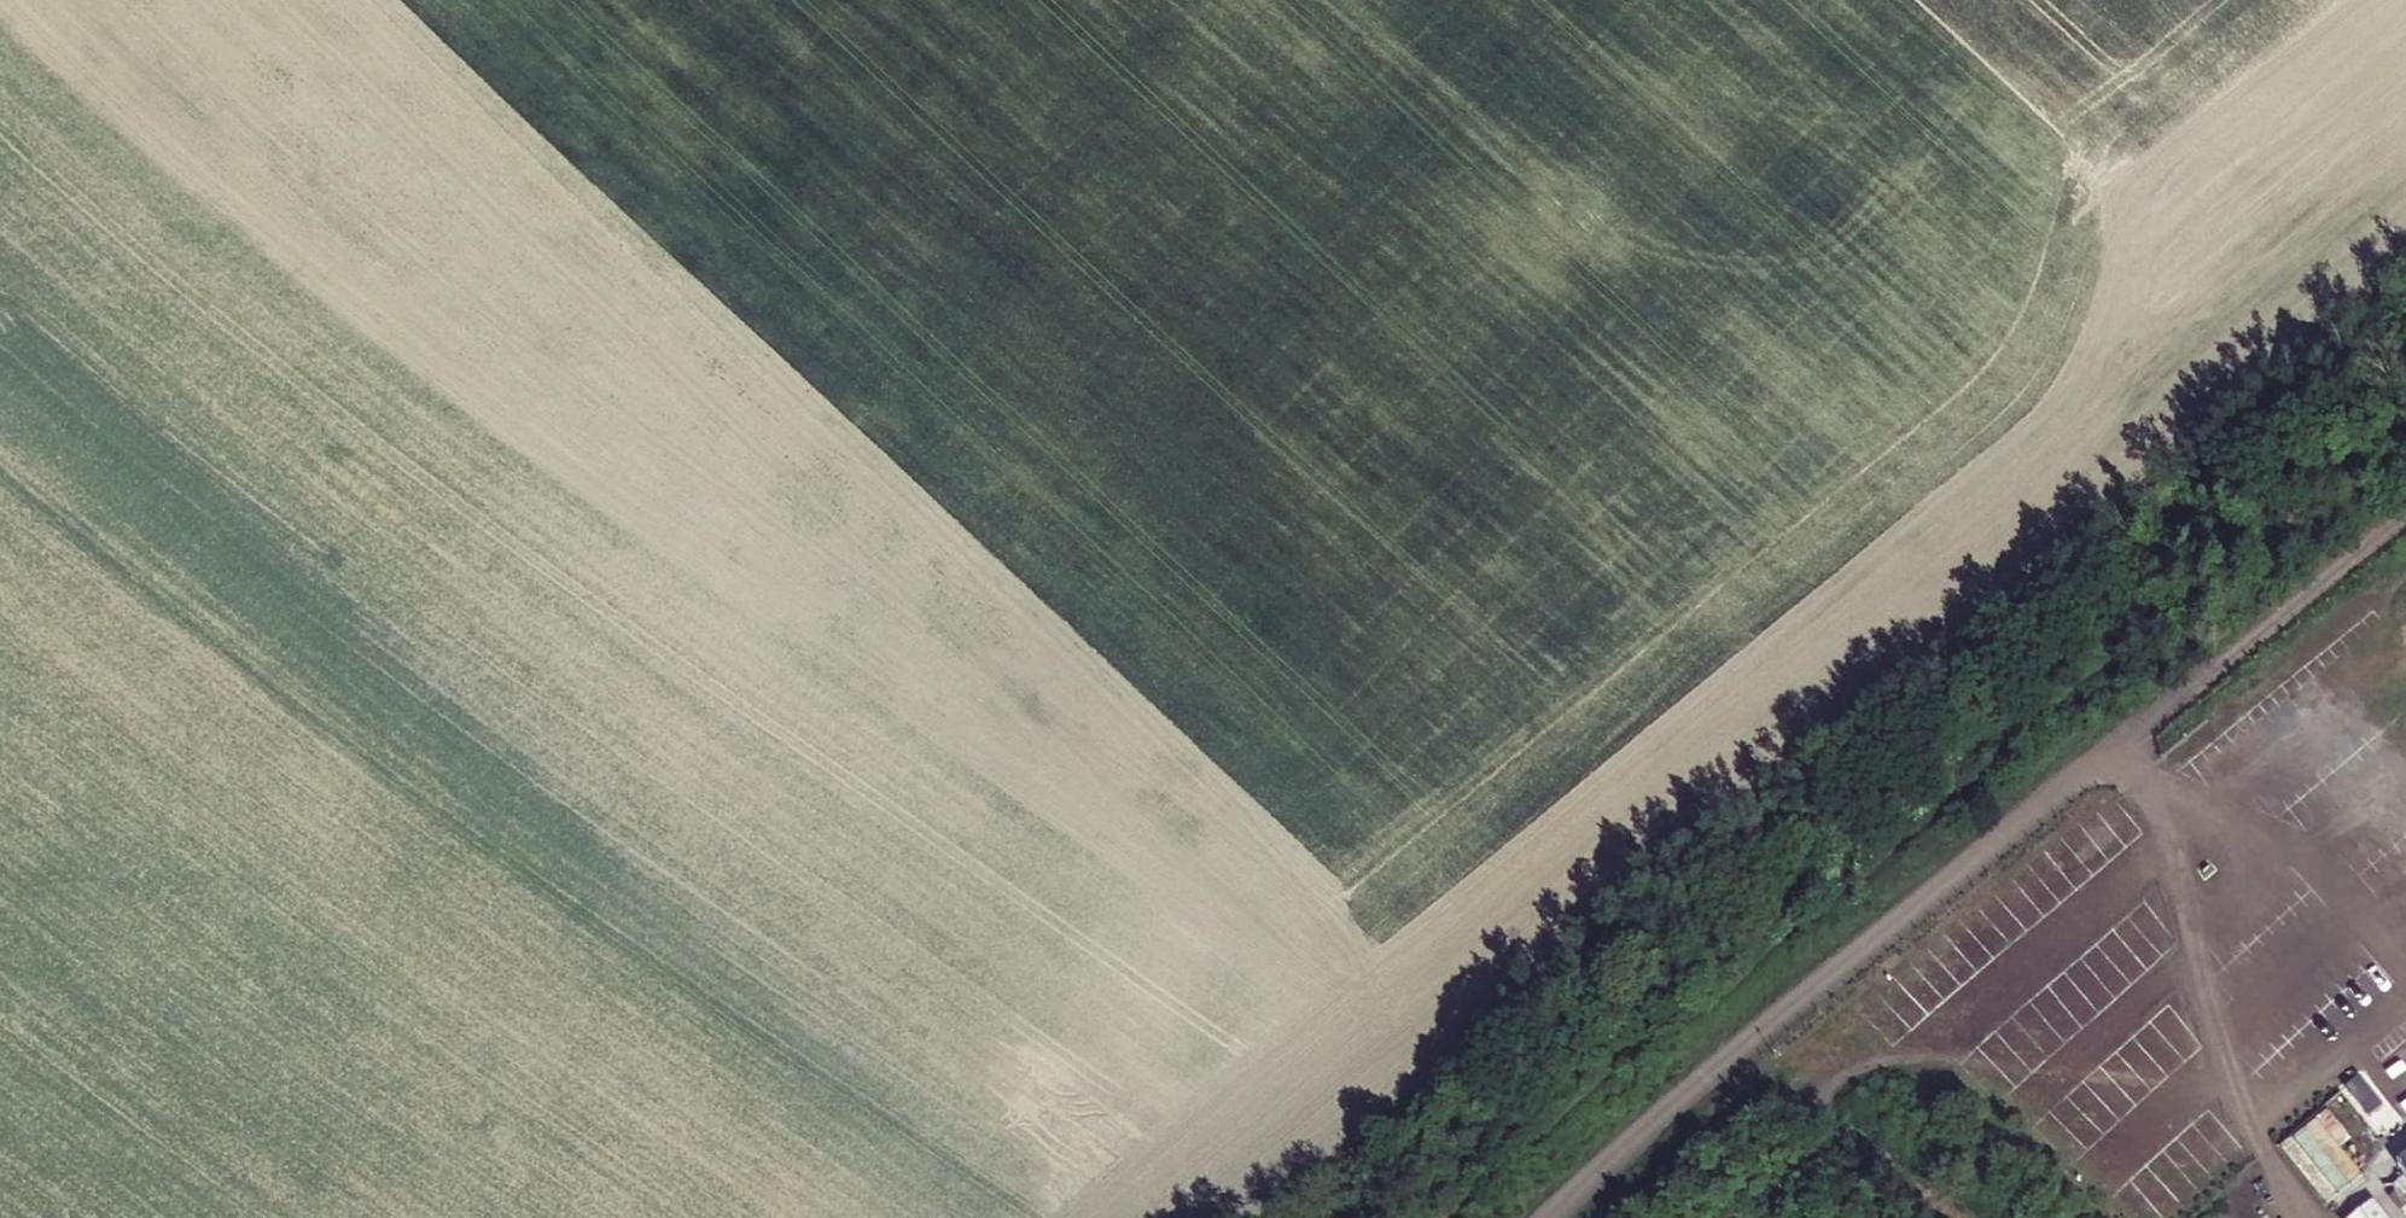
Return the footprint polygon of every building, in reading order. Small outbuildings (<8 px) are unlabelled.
[(2393,1166),(2405,1181),(2405,1155),(2393,1166)] [(2342,1217),(2390,1217),(2370,1194),(2342,1217)]
